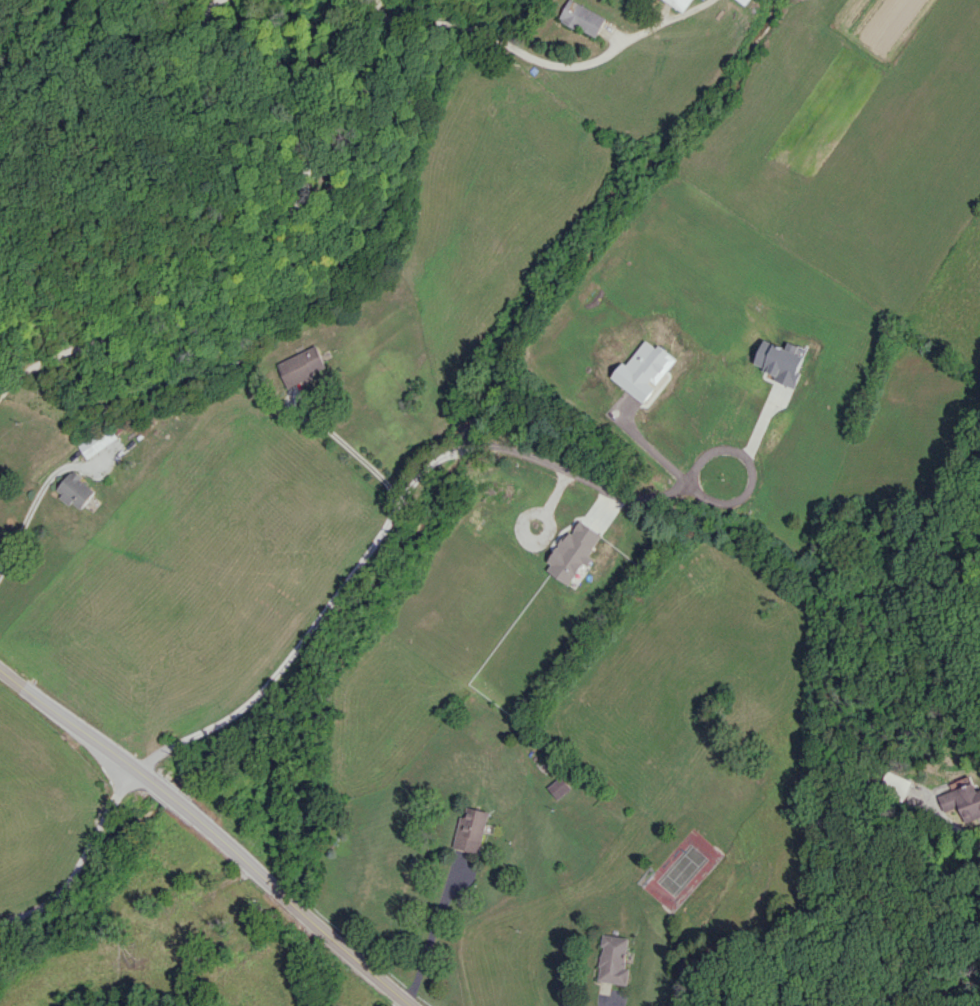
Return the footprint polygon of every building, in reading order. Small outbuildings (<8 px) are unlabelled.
[(572,0),(569,0),(560,20),(598,37),(608,16),(572,0)] [(692,0),(667,0),(684,12),(692,0)] [(754,365),(776,373),(774,380),(793,387),(804,356),(794,352),(796,347),(791,345),(790,349),(763,340),(754,365)] [(275,363),(286,387),(327,368),(316,345),(275,363)] [(77,443),(86,457),(115,439),(107,425),(77,443)] [(79,510),(96,490),(72,470),(55,491),(79,510)] [(557,799),(570,788),(561,776),(548,787),(557,799)] [(978,791),(975,782),(940,794),(946,812),(961,807),(966,823),(979,818),(979,790),(978,791)] [(455,848),(480,853),(490,811),(465,806),(455,848)] [(628,938),(605,934),(597,980),(627,984),(629,968),(624,967),(628,938)]
